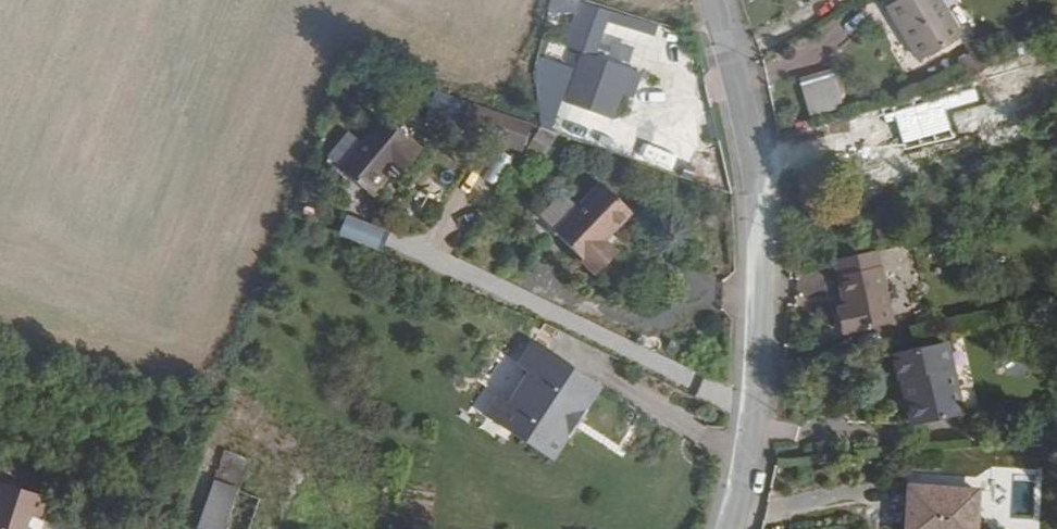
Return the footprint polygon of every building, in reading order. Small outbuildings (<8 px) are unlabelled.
[(892,11),(928,62),(968,34),(945,0),(909,0),(892,11)] [(856,9),(823,30),(832,45),(865,24),(856,9)] [(606,16),(601,34),(645,50),(652,31),(606,16)] [(596,121),(613,71),(584,60),(589,46),(559,35),(554,50),(568,55),(551,106),(596,121)] [(809,86),(819,115),(854,104),(844,75),(809,86)] [(444,125),(482,138),(491,113),(452,99),(444,125)] [(513,121),(491,113),(482,138),(506,146),(513,121)] [(402,136),(366,114),(330,167),(361,189),(378,170),(373,165),(380,154),(387,158),(402,136)] [(428,225),(446,191),(429,181),(410,215),(428,225)] [(649,210),(620,185),(594,213),(576,232),(616,270),(632,254),(619,241),(649,210)] [(580,198),(559,219),(576,232),(594,213),(580,198)] [(346,217),(339,238),(381,250),(387,229),(346,217)] [(900,321),(883,250),(841,259),(850,305),(844,307),(850,332),(900,321)] [(901,356),(902,359),(907,381),(913,380),(917,399),(915,399),(919,426),(948,419),(969,415),(953,344),(901,356)] [(550,470),(599,395),(529,352),(482,427),(550,470)] [(215,443),(191,502),(205,506),(215,480),(259,496),(273,464),(217,441),(215,443)] [(259,496),(215,480),(205,506),(198,526),(206,528),(246,528),(259,496)] [(0,485),(0,528),(15,528),(19,514),(31,517),(38,496),(0,485)] [(994,493),(928,494),(927,528),(994,528),(995,508),(994,493)] [(36,519),(31,517),(19,514),(15,528),(33,528),(36,519)]
